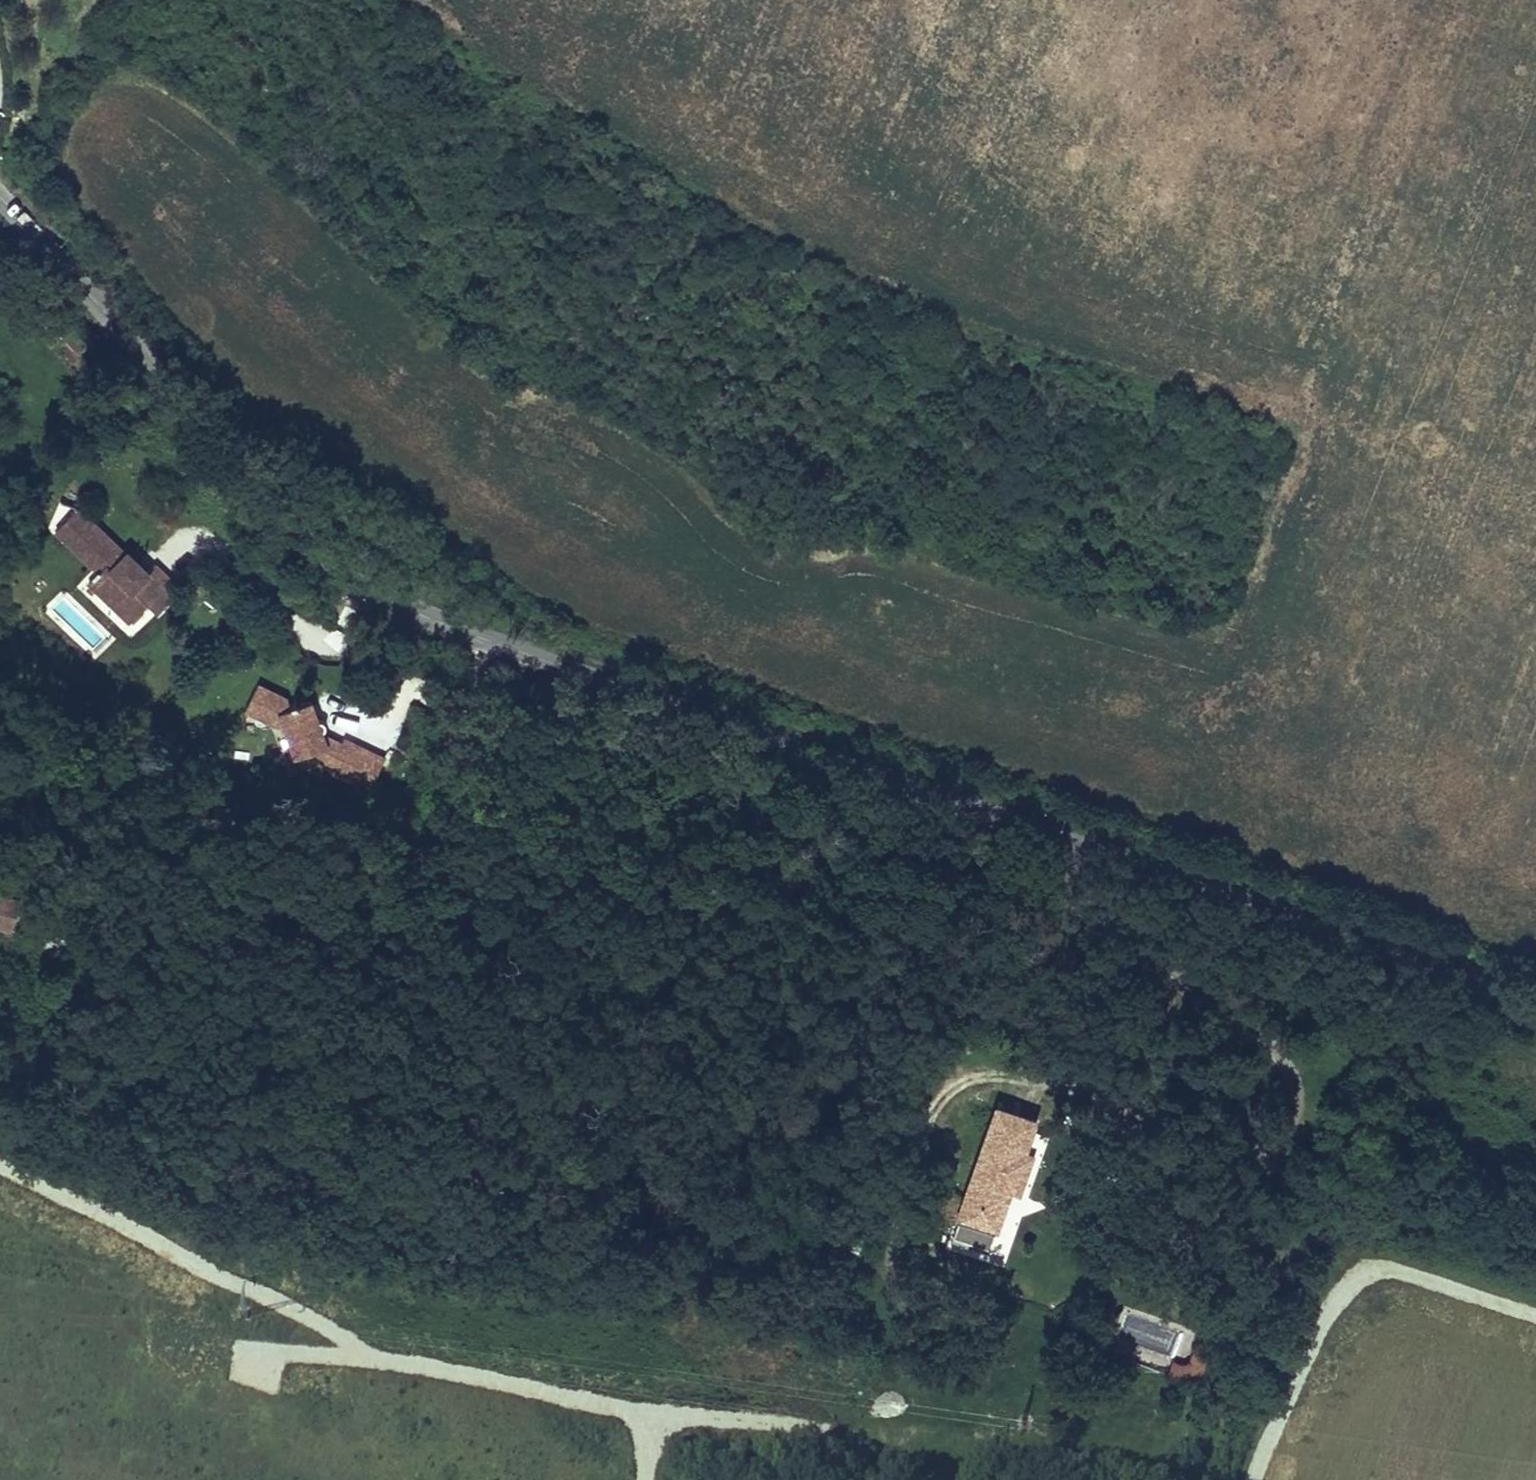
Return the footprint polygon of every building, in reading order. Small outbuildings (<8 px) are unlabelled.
[(161,567),(155,574),(77,505),(52,533),(101,576),(89,589),(130,626),(148,606),(157,614),(182,586),(161,567)] [(316,732),(322,712),(288,701),(290,694),(255,683),(244,716),(292,731),(282,763),(373,792),(385,754),(316,732)] [(2,915),(0,922),(0,923),(17,927),(23,901),(0,896),(0,915),(2,915)] [(1034,1155),(989,1140),(960,1220),(983,1229),(998,1234),(1015,1191),(1021,1193),(1034,1155)] [(983,1229),(960,1220),(956,1232),(979,1241),(983,1229)] [(1208,1355),(1203,1372),(1217,1377),(1223,1360),(1208,1355)] [(1217,1377),(1203,1372),(1198,1385),(1213,1390),(1217,1377)] [(862,1461),(852,1479),(866,1479),(873,1467),(862,1461)]
